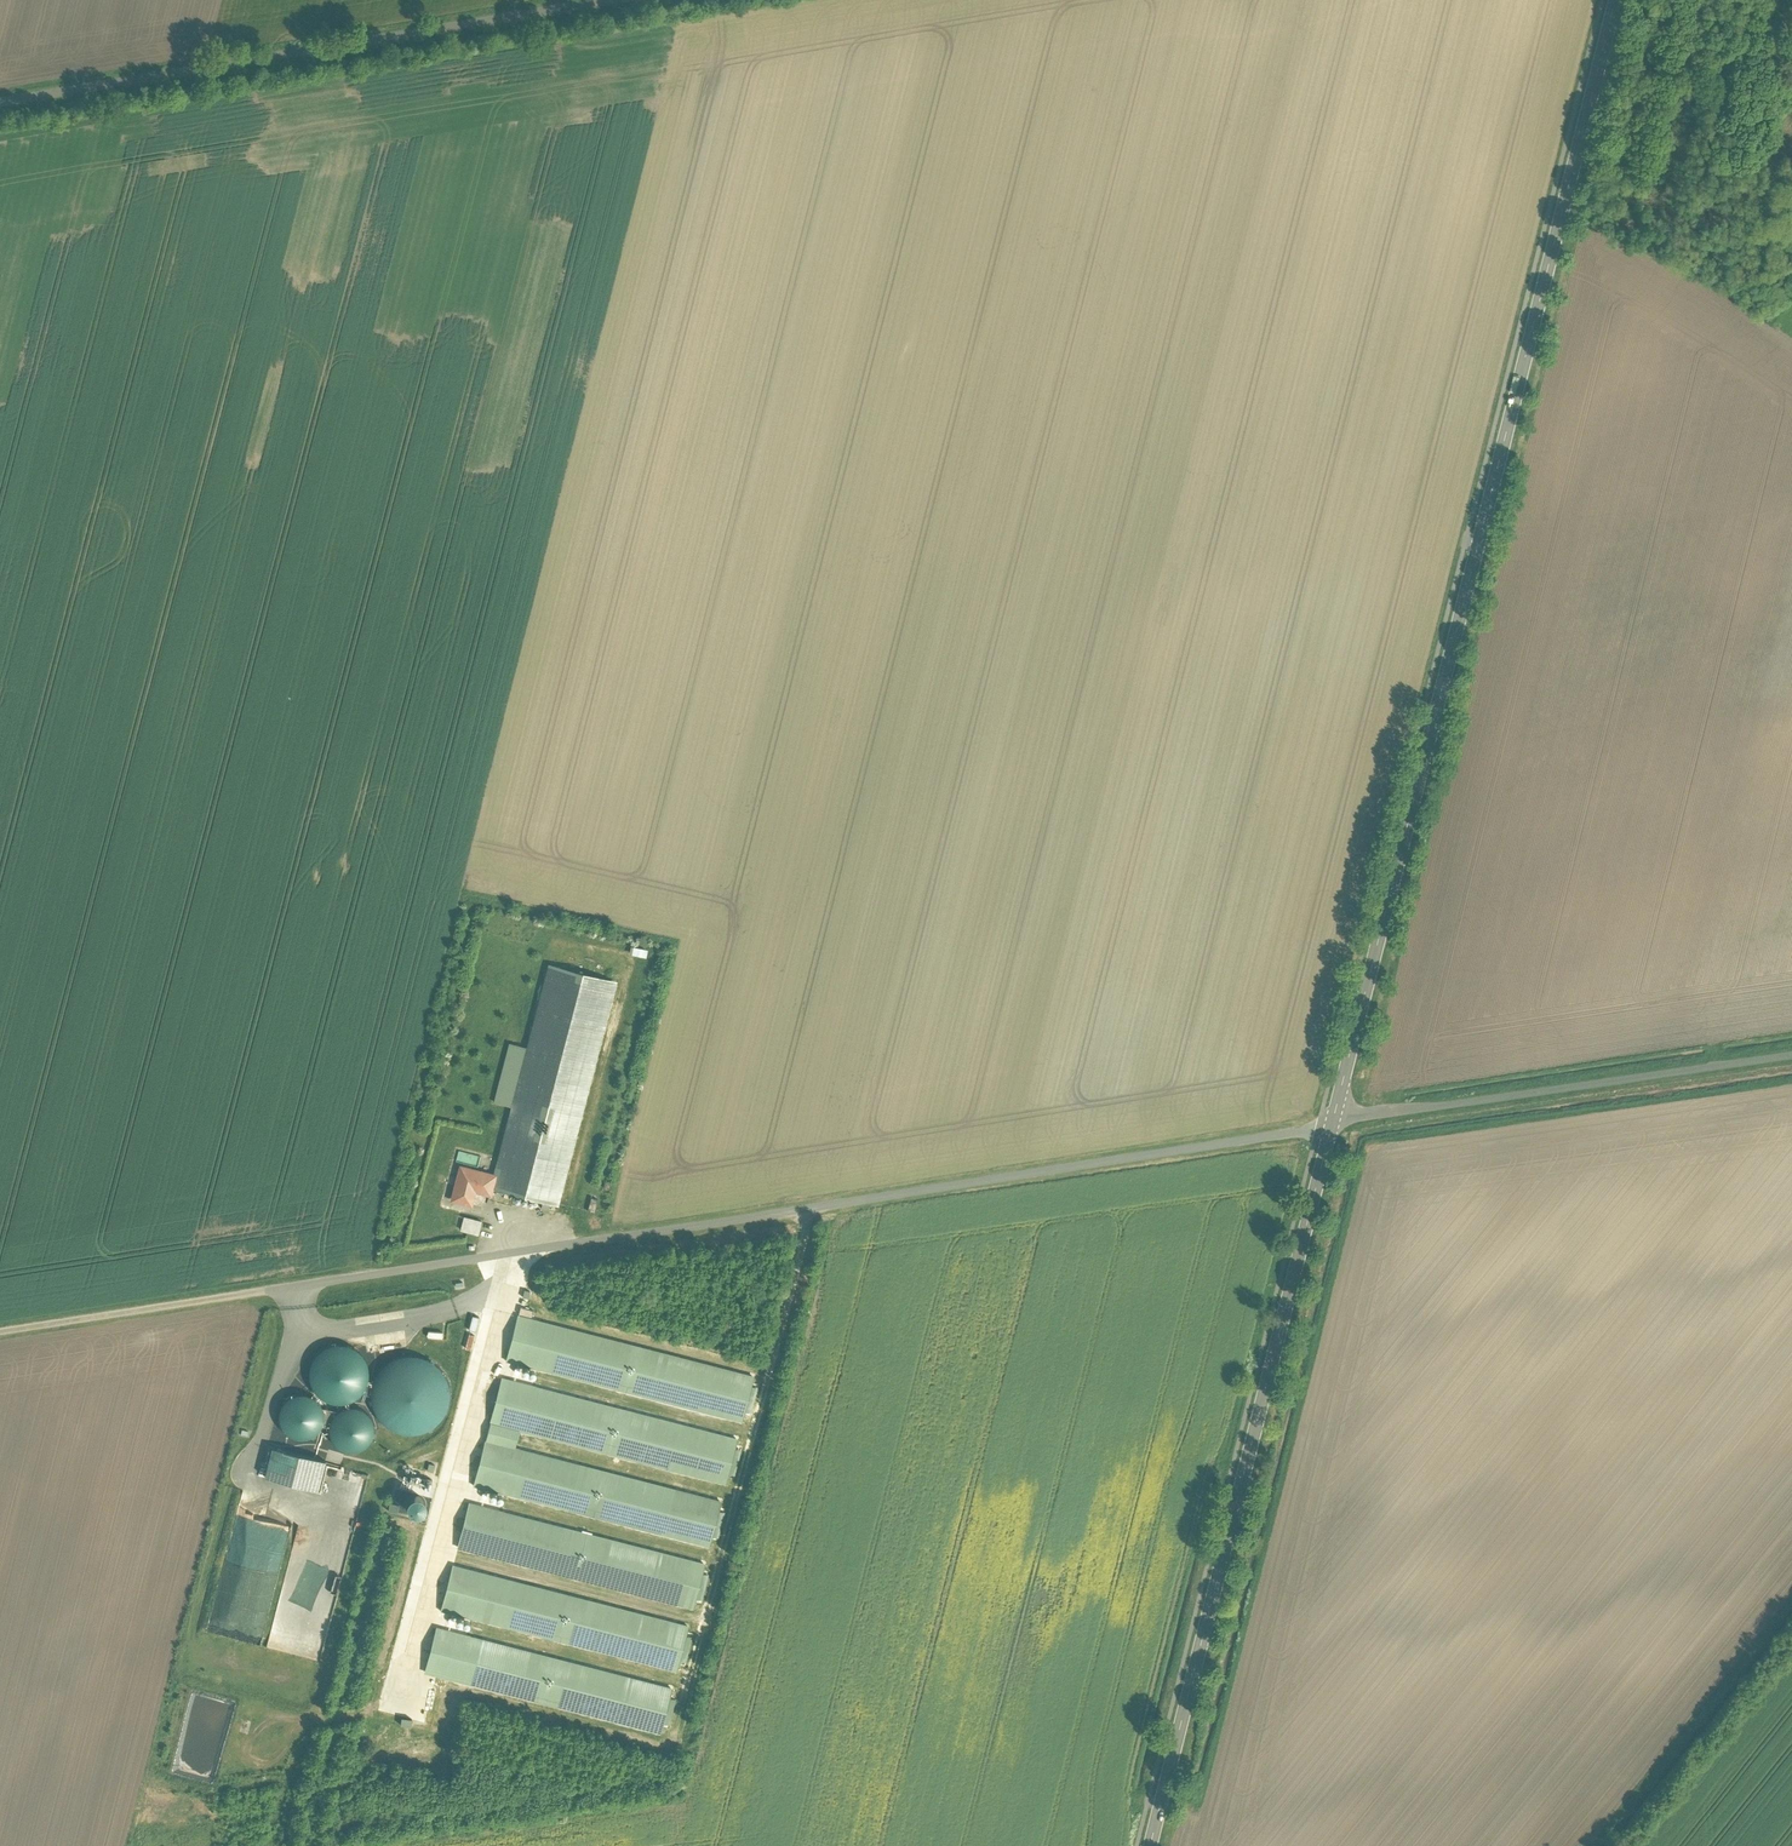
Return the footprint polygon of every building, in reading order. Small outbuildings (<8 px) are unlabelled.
[(621,983),(548,964),(526,1048),(509,1043),(493,1105),(512,1110),(494,1176),(500,1177),(496,1194),(562,1211),(621,983)] [(494,1176),(460,1167),(451,1204),(474,1210),(478,1196),(494,1200),(496,1194),(500,1177),(494,1176)] [(586,1209),(595,1211),(598,1199),(589,1197),(586,1209)] [(458,1229),(477,1234),(480,1220),(461,1215),(458,1229)] [(753,1374),(516,1313),(504,1360),(740,1421),(753,1374)] [(475,1329),(478,1317),(470,1315),(467,1328),(475,1329)] [(467,1333),(462,1346),(470,1349),(475,1335),(467,1333)] [(310,1360),(307,1369),(308,1379),(311,1388),(317,1395),(325,1401),(335,1403),(344,1402),(354,1398),(362,1391),(367,1382),(368,1372),(366,1361),(360,1352),(352,1346),(342,1343),(332,1343),(323,1346),(315,1352),(310,1360)] [(373,1376),(369,1388),(370,1401),(374,1413),(382,1423),(393,1430),(405,1433),(419,1433),(431,1427),(441,1418),(447,1406),(449,1393),(447,1379),(440,1368),(429,1359),(417,1354),(403,1354),(391,1358),(380,1366),(373,1376)] [(737,1437),(501,1376),(489,1423),(725,1484),(737,1437)] [(278,1413),(278,1420),(281,1427),(285,1433),(292,1437),(299,1439),(306,1439),(314,1436),(319,1430),(323,1423),(324,1416),(323,1408),(319,1401),(313,1396),(306,1393),(298,1393),(291,1395),(284,1400),(280,1406),(278,1413)] [(327,1425),(327,1433),(330,1440),(335,1446),(341,1450),(348,1452),(356,1451),(363,1448),(369,1443),(372,1436),(374,1428),(372,1420),(368,1414),(362,1409),(355,1406),(347,1405),(340,1408),(334,1412),(329,1418),(327,1425)] [(722,1500),(485,1439),(473,1486),(709,1547),(722,1500)] [(325,1460),(270,1446),(263,1475),(317,1489),(325,1460)] [(393,1503),(387,1501),(385,1508),(422,1517),(427,1500),(396,1492),(393,1503)] [(703,1562),(467,1500),(455,1548),(691,1609),(703,1562)] [(688,1625),(452,1564),(439,1611),(676,1672),(688,1625)] [(256,1639),(262,1619),(225,1608),(222,1617),(227,1618),(224,1630),(256,1639)] [(672,1687),(436,1626),(424,1674),(660,1735),(672,1687)] [(418,1694),(416,1703),(422,1705),(425,1696),(418,1694)]
